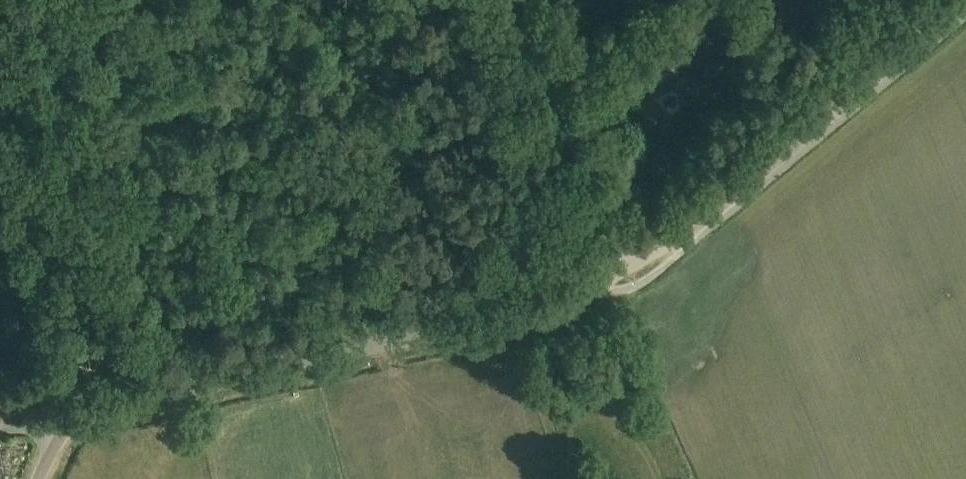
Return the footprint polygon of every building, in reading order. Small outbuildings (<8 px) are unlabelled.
[(705,34),(672,70),(680,77),(685,72),(698,84),(727,54),(705,34)]
